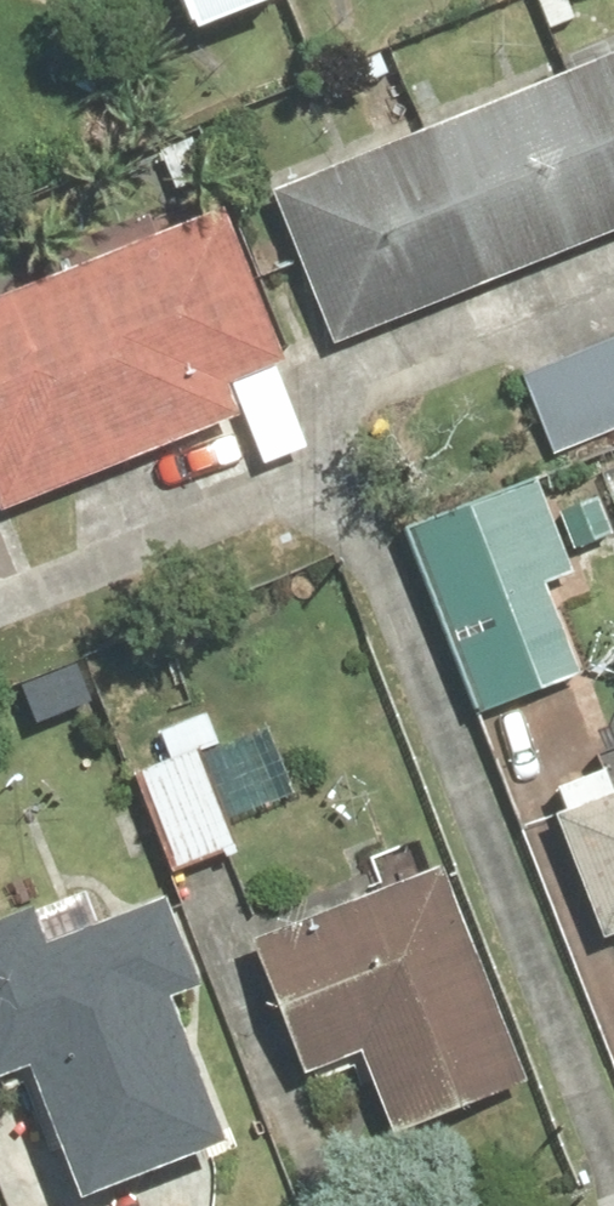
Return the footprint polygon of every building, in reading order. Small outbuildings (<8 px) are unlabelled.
[(197,35),(290,2),(289,0),(184,0),(197,35)] [(335,344),(613,233),(613,57),(274,192),(335,344)] [(0,298),(0,504),(3,512),(243,417),(230,384),(287,362),(226,209),(0,298)] [(523,376),(556,457),(613,433),(613,339),(523,376)] [(578,555),(613,541),(613,502),(612,495),(562,514),(548,475),(410,526),(480,715),(579,678),(548,596),(588,581),(578,555)] [(174,758),(147,768),(188,879),(248,857),(235,820),(313,791),(289,726),(225,750),(211,713),(164,730),(174,758)] [(558,814),(605,937),(613,934),(613,793),(558,814)] [(446,865),(254,938),(306,1074),(363,1053),(395,1137),(531,1085),(446,865)] [(30,1067),(85,1201),(231,1143),(173,999),(207,985),(171,896),(52,943),(37,905),(0,920),(0,1078),(30,1067)]
